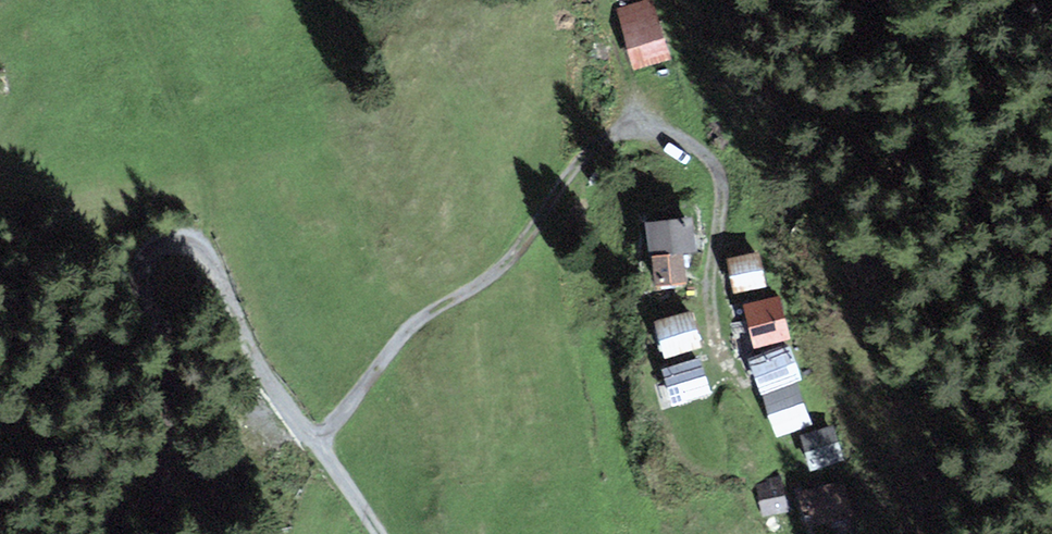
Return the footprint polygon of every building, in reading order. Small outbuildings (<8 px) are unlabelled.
[(615,10),(632,70),(670,60),(653,0),(615,10)] [(693,218),(646,223),(653,286),(686,282),(683,254),(697,252),(693,218)] [(759,251),(727,258),(735,293),(767,286),(759,251)] [(779,295),(744,303),(753,348),(789,340),(779,295)] [(691,312),(654,321),(664,359),(701,350),(691,312)] [(788,345),(748,360),(761,396),(797,383),(802,381),(788,345)] [(699,360),(664,371),(674,405),(709,394),(699,360)] [(797,383),(761,396),(777,438),(812,425),(797,383)] [(833,424),(800,434),(810,469),(843,459),(833,424)] [(766,483),(756,484),(763,517),(788,512),(781,476),(765,479),(766,483)] [(843,480),(798,492),(807,528),(853,517),(843,480)]
